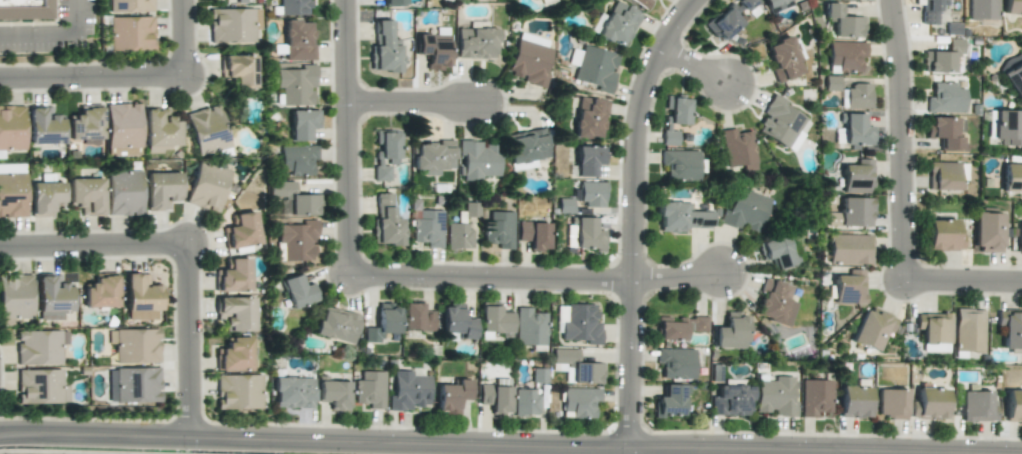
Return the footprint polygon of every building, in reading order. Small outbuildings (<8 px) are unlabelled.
[(51,19),(51,0),(0,0),(0,20),(51,19)] [(152,0),(109,0),(109,12),(152,11),(152,0)] [(310,14),(309,0),(279,0),(279,15),(310,14)] [(646,11),(655,0),(631,0),(646,11)] [(735,14),(743,8),(745,11),(757,2),(755,0),(736,0),(733,2),(705,24),(719,42),(743,24),(735,14)] [(769,14),(792,6),(790,0),(764,0),(769,14)] [(937,24),(937,5),(947,6),(947,0),(917,0),(916,4),(921,4),(921,24),(937,24)] [(997,0),(968,0),(968,19),(997,20),(997,0)] [(1021,15),(1021,0),(1002,0),(1002,15),(1021,15)] [(839,3),(824,3),(824,18),(833,18),(833,37),(862,37),(862,16),(839,16),(839,3)] [(252,8),(209,9),(210,44),(253,43),(252,8)] [(109,17),(109,51),(153,50),(152,16),(109,17)] [(370,46),(370,72),(400,71),(399,39),(391,40),(390,20),(373,20),(374,46),(370,46)] [(284,60),(314,60),(314,45),(311,45),(310,21),(284,21),(284,60)] [(456,58),(495,59),(496,28),(486,28),(486,22),(469,21),(469,28),(457,28),(456,58)] [(416,35),(416,54),(427,54),(427,69),(448,69),(448,29),(442,29),(442,35),(416,35)] [(551,48),(546,47),(548,40),(518,32),(507,74),(522,78),(521,82),(544,88),(547,74),(545,73),(551,48)] [(776,83),(803,74),(791,36),(765,45),(773,68),(771,69),(776,83)] [(953,72),(953,56),(962,56),(962,39),(948,39),(948,51),(923,51),(922,72),(953,72)] [(828,72),(860,73),(860,57),(866,58),(866,42),(828,42),(828,72)] [(573,81),(595,86),(594,91),(610,95),(615,73),(613,72),(617,54),(582,45),(573,81)] [(221,55),(220,77),(235,77),(235,85),(253,86),(254,56),(221,55)] [(1021,105),(1021,59),(1006,68),(1004,65),(998,69),(1020,106),(1021,105)] [(278,69),(279,106),(313,105),(312,89),(315,89),(315,64),(299,65),(299,69),(278,69)] [(964,89),(955,88),(955,83),(932,82),(932,97),(926,97),(926,112),(964,113),(964,89)] [(870,85),(844,85),(844,109),(871,108),(870,85)] [(756,131),(792,152),(805,132),(804,131),(807,126),(802,123),(805,118),(784,105),(786,101),(773,93),(762,112),(766,115),(756,131)] [(677,146),(677,130),(670,130),(670,125),(688,125),(689,96),(665,95),(665,109),(664,109),(664,146),(677,146)] [(574,136),(602,139),(606,100),(577,97),(574,136)] [(140,103),(106,104),(106,148),(141,147),(140,103)] [(185,113),(197,156),(229,147),(217,104),(185,113)] [(23,106),(0,106),(0,150),(24,150),(23,106)] [(28,108),(29,144),(62,143),(62,115),(50,115),(50,107),(28,108)] [(101,107),(78,108),(78,115),(67,115),(68,140),(82,139),(82,143),(103,143),(101,107)] [(144,110),(144,146),(179,145),(179,121),(170,121),(170,109),(144,110)] [(290,141),(311,141),(310,128),(319,128),(318,110),(289,110),(290,141)] [(993,139),(1000,139),(1000,145),(1021,146),(1021,111),(994,110),(993,139)] [(873,126),(865,126),(865,114),(844,113),(844,129),(835,129),(835,144),(872,145),(873,126)] [(956,117),(926,117),(926,138),(940,139),(940,151),(959,152),(960,137),(955,137),(956,117)] [(750,130),(735,133),(734,128),(719,130),(726,168),(741,165),(742,171),(757,169),(750,130)] [(389,182),(389,165),(399,165),(399,132),(375,132),(375,144),(380,144),(380,151),(374,151),(374,182),(389,182)] [(412,169),(423,170),(423,176),(439,176),(439,169),(454,169),(454,140),(438,140),(438,144),(413,144),(412,169)] [(481,176),(499,176),(498,145),(481,145),(481,141),(459,141),(460,181),(481,181),(481,176)] [(279,146),(280,171),(289,171),(289,177),(312,176),(312,160),(317,160),(317,145),(279,146)] [(596,177),(597,165),(605,165),(606,147),(576,146),(575,177),(596,177)] [(660,166),(666,165),(666,181),(697,181),(697,150),(660,151),(660,166)] [(842,192),(870,193),(871,159),(856,159),(856,165),(843,165),(842,192)] [(185,204),(218,213),(230,170),(197,161),(185,204)] [(966,163),(928,162),(927,190),(958,190),(959,180),(966,180),(966,163)] [(1003,163),(1002,190),(1021,191),(1021,164),(1003,163)] [(23,164),(0,164),(0,172),(23,172),(23,164)] [(141,215),(141,171),(106,171),(107,216),(141,215)] [(180,172),(145,173),(146,211),(168,210),(168,201),(180,201),(180,172)] [(0,173),(0,217),(26,216),(25,173),(0,173)] [(68,179),(68,207),(81,206),(81,216),(103,215),(102,178),(68,179)] [(30,183),(31,217),(52,217),(51,202),(63,202),(63,182),(30,183)] [(288,216),(319,215),(319,194),(295,195),(295,182),(269,182),(269,197),(287,197),(288,216)] [(579,206),(605,206),(605,182),(579,182),(579,206)] [(718,222),(757,235),(770,198),(736,187),(728,211),(723,209),(718,222)] [(393,219),(393,193),(376,194),(376,219),(372,219),(372,245),(403,244),(402,218),(393,219)] [(871,198),(840,197),(839,221),(829,220),(828,226),(870,227),(871,198)] [(709,228),(709,211),(690,211),(690,202),(658,202),(658,232),(684,232),(684,228),(709,228)] [(443,210),(411,209),(410,242),(426,243),(426,248),(442,248),(443,210)] [(259,243),(254,211),(234,214),(236,226),(222,227),(225,248),(259,243)] [(497,249),(512,249),(513,212),(483,211),(482,243),(497,244),(497,249)] [(973,251),(1000,251),(1001,213),(973,213),(973,251)] [(604,230),(596,230),(596,218),(575,217),(575,249),(604,250),(604,230)] [(926,250),(962,251),(962,234),(956,234),(956,220),(927,219),(926,250)] [(283,261),(313,261),(313,239),(317,239),(317,220),(302,220),(302,224),(277,225),(277,243),(283,243),(283,261)] [(548,223),(518,222),(517,241),(529,241),(529,250),(548,251),(548,223)] [(470,223),(446,224),(446,249),(470,249),(470,223)] [(756,243),(762,261),(772,257),(776,269),(795,263),(785,234),(756,243)] [(871,234),(828,235),(828,264),(871,264),(871,234)] [(215,292),(249,291),(249,258),(229,259),(229,269),(214,270),(215,292)] [(834,304),(864,303),(863,269),(847,269),(848,275),(833,275),(834,304)] [(313,282),(304,285),(300,273),(280,280),(290,309),(318,300),(313,282)] [(0,275),(0,324),(32,323),(31,274),(0,275)] [(159,285),(148,285),(148,274),(125,274),(126,320),(155,320),(155,311),(160,311),(159,285)] [(72,311),(71,283),(59,283),(59,276),(37,276),(38,321),(62,320),(62,312),(72,311)] [(84,308),(116,307),(115,276),(94,276),(95,284),(84,284),(84,308)] [(792,286),(763,278),(759,292),(762,293),(755,317),(789,327),(796,303),(787,300),(792,286)] [(253,297),(216,297),(217,319),(224,319),(224,332),(253,331),(253,297)] [(402,330),(433,331),(433,311),(421,310),(422,303),(403,303),(402,330)] [(377,304),(377,328),(364,327),(363,342),(381,343),(381,333),(398,333),(399,304),(377,304)] [(442,304),(441,332),(460,333),(460,339),(475,339),(475,318),(463,318),(463,304),(442,304)] [(557,305),(558,341),(586,340),(586,345),(601,345),(600,323),(596,323),(595,304),(557,305)] [(499,306),(480,305),(480,340),(491,340),(491,333),(501,333),(501,337),(511,337),(511,313),(499,312),(499,306)] [(851,341),(876,352),(884,332),(890,334),(896,318),(866,305),(851,341)] [(314,336),(353,344),(359,314),(320,306),(314,336)] [(515,344),(545,345),(545,313),(530,313),(531,308),(515,307),(515,344)] [(954,351),(983,352),(983,309),(954,309),(954,351)] [(746,316),(738,316),(738,312),(725,311),(725,327),(714,327),(713,348),(745,349),(746,316)] [(1002,325),(1001,349),(1021,350),(1021,311),(996,311),(996,325),(1002,325)] [(922,352),(949,353),(950,314),(916,313),(915,330),(922,330),(922,352)] [(706,332),(706,319),(670,318),(670,317),(658,317),(657,340),(684,341),(684,332),(706,332)] [(115,364),(159,363),(158,329),(108,330),(108,344),(115,344),(115,364)] [(16,365),(61,365),(60,345),(67,344),(67,330),(16,331),(16,365)] [(249,337),(225,338),(225,348),(216,348),(216,371),(250,370),(249,337)] [(656,364),(662,364),(661,378),(693,379),(694,349),(657,348),(656,364)] [(578,349),(552,349),(552,371),(565,371),(565,383),(602,384),(603,363),(578,363),(578,349)] [(108,369),(109,403),(159,402),(159,368),(108,369)] [(61,369),(17,370),(17,404),(68,403),(68,386),(61,386),(61,369)] [(429,376),(411,376),(411,370),(393,371),(393,396),(388,396),(388,411),(410,411),(410,406),(429,406),(429,376)] [(355,404),(368,404),(368,409),(384,409),(384,372),(356,371),(355,404)] [(217,410),(261,409),(260,374),(216,375),(217,410)] [(756,381),(755,412),(773,412),(773,416),(794,416),(795,376),(773,376),(773,381),(756,381)] [(313,378),(273,378),(273,408),(313,407),(313,378)] [(470,380),(456,379),(456,385),(437,385),(436,414),(457,414),(458,400),(470,400),(470,380)] [(479,384),(478,404),(491,405),(490,413),(509,413),(509,379),(495,379),(494,385),(479,384)] [(800,418),(822,418),(822,413),(831,413),(831,380),(801,379),(800,418)] [(318,381),(317,402),(330,402),(329,411),(348,412),(348,382),(318,381)] [(683,417),(683,394),(688,394),(688,385),(664,384),(663,397),(654,397),(653,416),(683,417)] [(710,415),(750,415),(750,385),(717,385),(717,396),(710,396),(710,415)] [(839,417),(867,418),(868,386),(840,386),(839,417)] [(594,401),(599,402),(600,388),(562,388),(562,418),(593,418),(594,401)] [(945,419),(946,389),(917,388),(916,401),(910,401),(910,418),(945,419)] [(538,390),(514,389),(514,415),(537,415),(538,390)] [(878,389),(877,419),(905,419),(906,390),(878,389)] [(995,401),(989,401),(989,391),(961,391),(962,422),(995,421),(995,401)] [(1005,391),(1006,424),(1021,424),(1021,391),(1005,391)]
